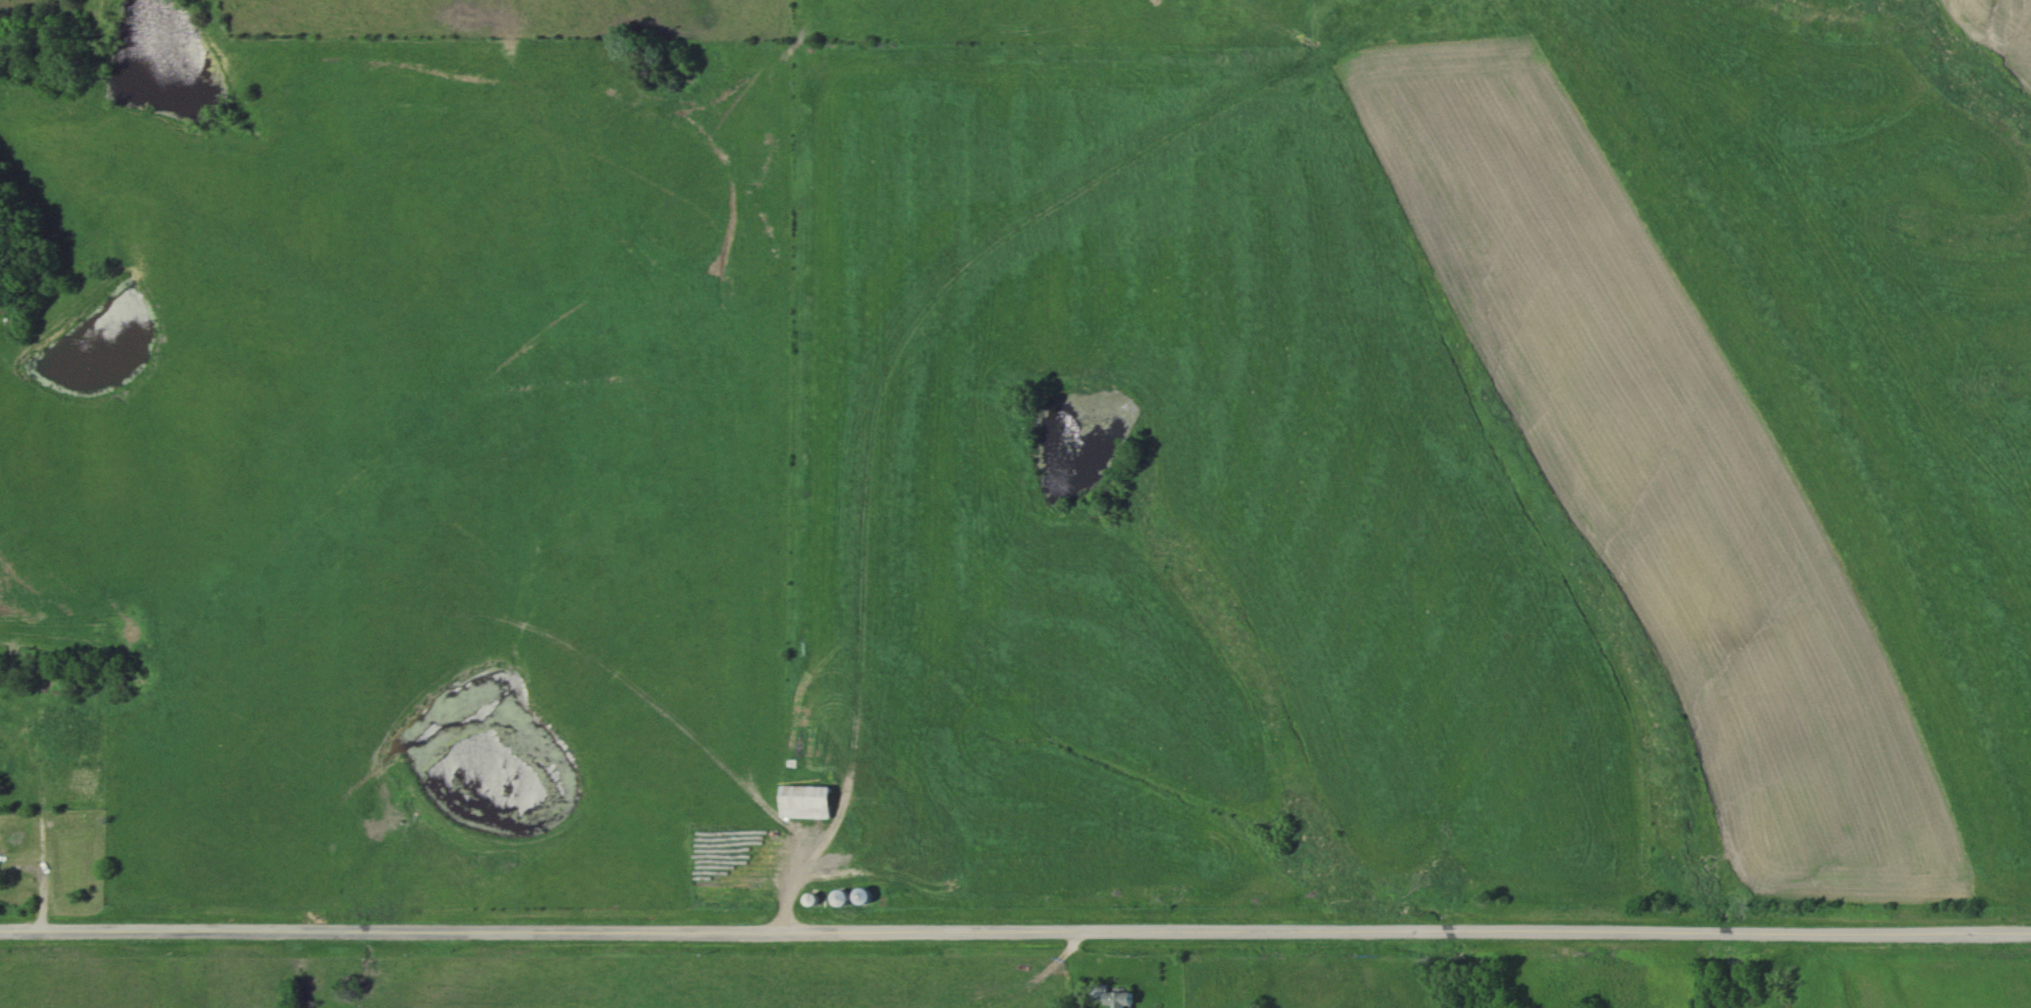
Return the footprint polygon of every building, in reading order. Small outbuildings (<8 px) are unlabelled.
[(828,818),(828,786),(774,785),(774,818),(828,818)] [(859,886),(846,890),(850,904),(863,900),(859,886)] [(827,906),(840,904),(838,889),(825,891),(827,906)] [(1086,1003),(1106,1003),(1106,1007),(1123,1007),(1123,989),(1106,989),(1106,984),(1086,984),(1086,1003)]
